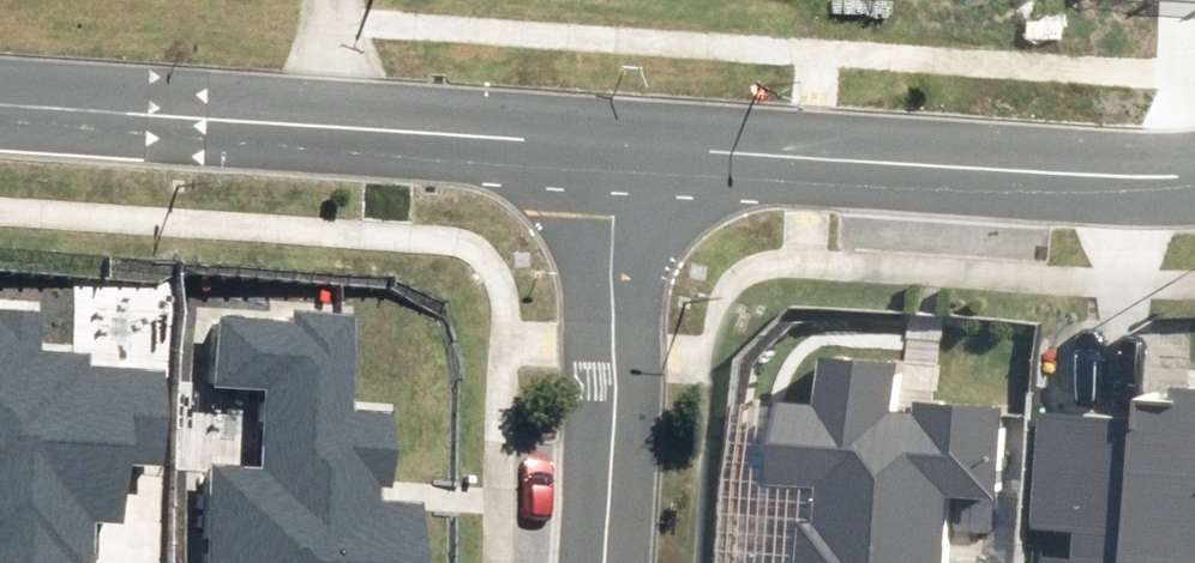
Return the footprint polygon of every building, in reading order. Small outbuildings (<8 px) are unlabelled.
[(222,322),(220,385),(267,387),(264,468),(216,466),(212,562),(424,562),(426,505),(389,503),(393,413),(349,411),(353,317),(297,314),(296,325),(222,322)] [(0,316),(0,562),(91,562),(93,520),(124,522),(127,461),(164,463),(167,371),(91,368),(92,353),(40,351),(41,318),(0,316)] [(815,354),(811,406),(776,403),(769,483),(804,486),(797,562),(942,562),(947,498),(988,501),(995,409),(916,403),(915,413),(894,412),(898,361),(815,354)] [(1035,416),(1026,528),(1045,529),(1042,562),(1194,562),(1194,391),(1133,386),(1130,424),(1035,416)]
